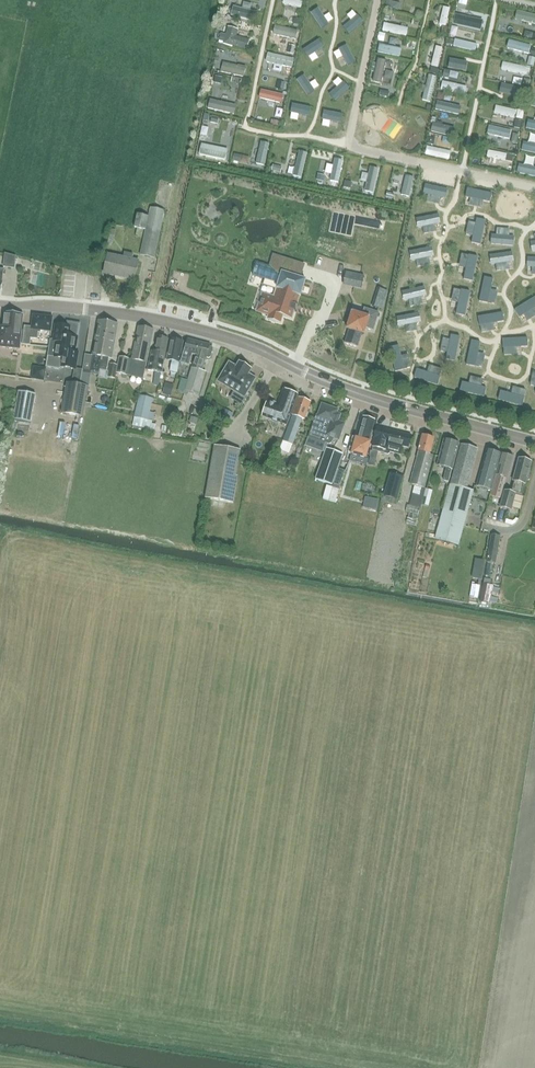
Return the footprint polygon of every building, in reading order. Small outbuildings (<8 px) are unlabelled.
[(237,0),(236,10),(256,14),(258,4),(237,0)] [(452,20),(454,1),(446,0),(444,19),(452,20)] [(518,8),(517,15),(534,18),(534,10),(518,8)] [(463,12),(462,20),(481,24),(483,16),(463,12)] [(390,15),(387,24),(408,30),(410,22),(390,15)] [(233,20),(229,37),(252,42),(253,36),(238,32),(240,22),(233,20)] [(279,20),(278,29),(301,31),(302,22),(279,20)] [(459,33),(457,41),(479,46),(481,38),(459,33)] [(534,48),(534,40),(514,34),(511,42),(534,49),(534,48)] [(442,61),(447,41),(440,39),(435,60),(442,61)] [(383,47),(403,50),(404,44),(384,40),(383,47)] [(294,62),(296,51),(272,47),(270,58),(294,62)] [(379,76),(388,77),(391,53),(382,52),(379,76)] [(453,54),(451,62),(474,67),(476,59),(453,54)] [(247,70),(248,60),(227,57),(225,67),(247,70)] [(401,57),(398,65),(406,68),(409,60),(401,57)] [(530,67),(530,59),(507,58),(506,65),(530,67)] [(440,71),(431,70),(428,95),(436,96),(440,71)] [(447,74),(445,83),(469,88),(471,80),(447,74)] [(505,88),(523,91),(524,82),(507,79),(505,88)] [(386,82),(384,89),(391,91),(393,83),(386,82)] [(263,94),(286,97),(288,86),(265,84),(263,94)] [(237,109),(239,99),(214,93),(212,104),(237,109)] [(462,109),(464,101),(441,96),(439,103),(462,109)] [(501,99),(499,107),(518,112),(520,104),(501,99)] [(528,105),(521,104),(520,113),(528,114),(528,105)] [(506,109),(503,117),(509,120),(512,112),(506,109)] [(396,113),(386,126),(397,134),(406,121),(396,113)] [(455,129),(456,120),(437,117),(436,126),(455,129)] [(514,132),(515,121),(494,119),(493,130),(514,132)] [(519,147),(521,140),(514,138),(512,145),(519,147)] [(432,139),(430,148),(453,153),(455,144),(432,139)] [(510,154),(511,146),(492,145),(492,153),(510,154)] [(534,169),(534,160),(524,157),(522,165),(534,169)] [(396,169),(396,162),(384,161),(384,168),(396,169)] [(430,185),(431,178),(424,177),(424,179),(420,178),(419,182),(423,183),(430,185)] [(483,180),(479,194),(493,197),(496,183),(483,180)] [(435,200),(437,194),(427,191),(428,188),(420,186),(418,196),(435,200)] [(472,217),(484,219),(486,206),(474,204),(472,217)] [(155,259),(165,211),(150,208),(148,217),(137,215),(134,228),(145,231),(140,255),(155,259)] [(429,221),(430,215),(421,213),(421,210),(415,209),(415,212),(414,212),(413,218),(429,221)] [(469,226),(466,236),(479,239),(481,229),(469,226)] [(499,232),(495,246),(510,250),(512,244),(507,243),(509,235),(499,232)] [(520,237),(518,253),(530,254),(532,238),(520,237)] [(431,240),(428,248),(434,250),(437,242),(431,240)] [(408,254),(425,257),(427,245),(410,242),(408,254)] [(463,261),(474,261),(474,250),(463,250),(463,261)] [(492,250),(489,263),(500,266),(503,253),(492,250)] [(135,281),(139,262),(131,261),(133,255),(125,253),(123,259),(108,255),(104,272),(118,275),(119,278),(135,281)] [(5,255),(4,266),(14,267),(15,258),(5,255)] [(256,264),(252,276),(258,278),(273,283),(279,285),(278,286),(275,297),(262,292),(255,312),(268,316),(267,319),(270,320),(270,321),(272,322),(273,323),(275,323),(278,323),(279,323),(281,324),(284,316),(290,318),(293,309),(294,306),(295,306),(295,305),(295,306),(298,296),(299,297),(304,281),(299,279),(303,266),(273,256),(269,268),(256,264)] [(526,270),(527,259),(516,257),(514,269),(526,270)] [(421,268),(407,265),(405,276),(419,279),(421,268)] [(464,286),(469,274),(463,272),(459,284),(464,286)] [(353,274),(351,284),(362,287),(364,276),(353,274)] [(411,296),(413,284),(403,282),(401,294),(411,296)] [(463,293),(460,305),(465,307),(468,294),(463,293)] [(483,311),(493,313),(496,300),(485,298),(483,311)] [(400,301),(399,309),(407,310),(408,302),(400,301)] [(501,315),(516,318),(519,306),(504,302),(501,315)] [(24,314),(4,312),(3,328),(0,328),(0,347),(20,349),(24,314)] [(41,331),(51,332),(53,318),(33,316),(32,327),(24,327),(22,345),(30,346),(31,339),(37,339),(38,333),(41,333),(41,331)] [(460,333),(461,317),(449,316),(447,332),(460,333)] [(350,340),(345,353),(359,358),(363,344),(365,345),(367,339),(373,341),(379,322),(364,318),(362,325),(353,322),(348,339),(350,340)] [(493,324),(480,320),(477,329),(491,333),(493,324)] [(99,370),(109,323),(98,321),(91,355),(94,355),(92,364),(91,363),(89,371),(91,371),(90,374),(94,375),(93,380),(98,381),(99,373),(99,370)] [(50,341),(48,357),(54,358),(61,359),(60,367),(75,369),(76,360),(73,360),(77,338),(79,324),(78,324),(78,325),(73,324),(73,323),(67,322),(66,326),(55,324),(52,341),(50,341)] [(500,322),(499,335),(511,337),(512,323),(500,322)] [(117,325),(109,323),(99,370),(106,371),(108,358),(110,358),(117,325)] [(120,357),(117,373),(128,375),(129,369),(143,372),(152,330),(138,327),(131,360),(120,357)] [(525,327),(523,340),(534,342),(534,328),(525,327)] [(147,370),(155,372),(153,386),(159,387),(162,373),(161,373),(167,339),(157,337),(154,352),(151,352),(147,370)] [(457,354),(459,339),(449,337),(446,352),(457,354)] [(194,356),(199,341),(188,338),(180,362),(188,365),(191,354),(194,356)] [(177,372),(182,342),(169,340),(166,359),(172,360),(170,371),(177,372)] [(187,380),(183,392),(186,393),(187,392),(197,395),(205,371),(201,370),(205,357),(207,358),(209,357),(212,348),(211,346),(209,345),(199,341),(194,356),(187,380)] [(252,369),(239,361),(236,366),(229,361),(216,382),(245,399),(257,378),(250,374),(252,369)] [(480,377),(482,365),(471,362),(469,374),(480,377)] [(33,366),(32,378),(43,379),(45,368),(33,366)] [(498,381),(500,369),(488,367),(486,378),(498,381)] [(523,377),(521,388),(530,389),(531,378),(523,377)] [(183,392),(187,380),(181,379),(177,390),(183,392)] [(89,387),(87,386),(81,385),(67,383),(61,414),(84,418),(85,407),(94,409),(95,404),(86,403),(89,387)] [(166,383),(164,393),(171,395),(174,385),(166,383)] [(279,423),(286,425),(297,395),(283,390),(278,406),(267,402),(262,417),(271,420),(270,421),(278,424),(279,423)] [(15,410),(14,420),(26,422),(31,423),(36,394),(19,391),(15,410)] [(139,396),(133,426),(146,429),(148,421),(153,422),(154,414),(150,413),(152,404),(153,399),(139,396)] [(298,398),(283,440),(283,441),(280,451),(289,454),(292,444),(301,419),(303,420),(309,402),(298,398)] [(316,414),(308,437),(321,442),(328,444),(330,444),(332,443),(333,442),(334,438),(339,440),(344,425),(338,422),(339,419),(335,418),(336,416),(337,413),(336,411),(334,409),(322,405),(318,415),(316,414)] [(213,421),(215,412),(205,409),(203,418),(213,421)] [(234,414),(226,409),(222,415),(230,420),(234,414)] [(356,438),(351,455),(366,459),(371,443),(370,442),(373,432),(372,432),(375,421),(363,417),(357,439),(356,438)] [(410,436),(377,428),(374,441),(374,446),(373,452),(388,455),(390,454),(390,452),(400,455),(402,447),(406,448),(410,436)] [(422,436),(408,484),(423,488),(432,456),(429,455),(433,439),(422,436)] [(279,448),(283,440),(277,438),(274,446),(279,448)] [(439,457),(436,466),(446,469),(443,481),(448,482),(451,470),(453,462),(458,444),(444,440),(439,457)] [(450,486),(435,540),(459,546),(473,490),(467,489),(468,483),(470,479),(477,449),(460,445),(453,472),(450,486)] [(236,476),(241,451),(215,446),(205,498),(233,504),(238,477),(236,476)] [(333,485),(343,454),(326,448),(315,479),(333,485)] [(487,451),(477,487),(483,489),(490,490),(500,454),(487,451)] [(507,478),(512,458),(502,455),(492,492),(500,494),(505,477),(507,478)] [(513,481),(510,492),(504,490),(499,508),(512,511),(516,495),(521,496),(526,478),(525,477),(529,462),(518,459),(512,480),(513,481)] [(339,469),(334,485),(340,487),(345,471),(339,469)] [(386,490),(384,496),(397,500),(403,477),(396,475),(391,491),(386,490)] [(436,490),(438,483),(431,481),(429,488),(436,490)] [(433,491),(425,489),(422,505),(429,506),(433,491)] [(366,498),(365,507),(377,509),(379,500),(366,498)] [(495,563),(500,537),(492,536),(487,562),(495,563)] [(474,554),(472,565),(486,567),(487,556),(474,554)] [(493,585),(483,583),(480,602),(490,603),(493,585)]
